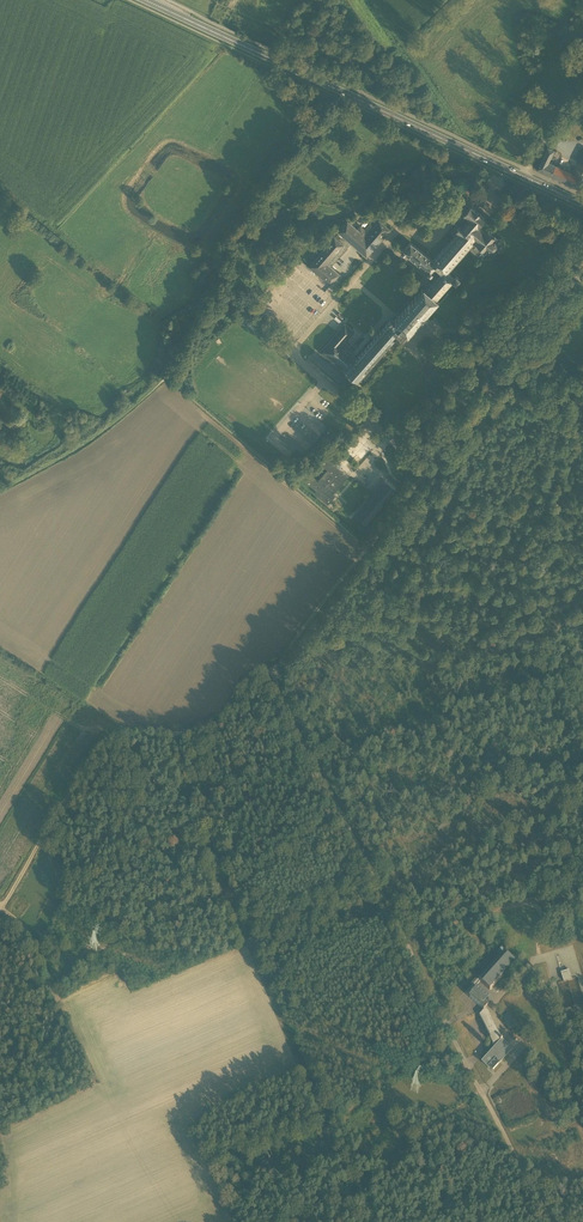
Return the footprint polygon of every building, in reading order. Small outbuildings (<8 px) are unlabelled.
[(548,161),(554,150),(548,147),(537,169),(582,191),(582,188),(582,152),(575,167),(577,168),(574,174),(548,161)] [(333,363),(336,360),(357,379),(398,333),(404,337),(407,334),(408,334),(438,299),(437,298),(452,280),(456,283),(460,278),(449,269),(469,246),(482,257),(486,251),(488,253),(491,255),(494,255),(496,254),(499,253),(501,251),(502,248),(502,245),(501,243),(500,240),(498,238),(488,230),(486,232),(478,225),(485,217),(471,204),(463,213),(470,218),(463,226),(460,224),(455,230),(458,232),(433,260),(410,242),(404,249),(403,248),(401,251),(404,253),(405,253),(428,271),(427,272),(429,274),(436,266),(441,271),(425,289),(423,287),(394,321),(391,319),(355,360),(341,348),(344,345),(342,344),(354,331),(345,323),(319,351),(333,363)] [(367,258),(391,230),(379,220),(365,236),(348,221),(338,232),(338,233),(335,237),(335,236),(309,266),(330,285),(340,274),(331,266),(351,243),(367,258)] [(337,310),(335,313),(344,320),(347,317),(337,310)] [(244,326),(249,321),(244,317),(240,321),(244,326)] [(10,408),(2,400),(4,398),(0,392),(0,409),(4,413),(10,408)] [(333,493),(348,476),(326,457),(321,464),(327,469),(318,480),(311,474),(305,481),(316,490),(314,493),(328,504),(335,495),(333,493)] [(395,480),(393,483),(404,492),(406,490),(395,480)] [(388,483),(359,518),(370,527),(400,493),(388,483)] [(483,982),(491,989),(514,963),(505,955),(484,977),(481,975),(465,994),(470,997),(469,998),(484,1011),(479,1015),(480,1016),(491,1039),(490,1039),(493,1043),(493,1047),(494,1049),(483,1062),(482,1062),(489,1068),(489,1067),(493,1071),(512,1049),(503,1041),(487,1008),(488,1006),(485,1003),(488,1000),(476,989),(472,994),(470,993),(481,980),(483,982)] [(561,972),(564,981),(572,979),(569,970),(561,972)] [(566,1008),(568,1015),(582,1011),(582,1007),(582,1004),(566,1008)] [(509,1013),(503,1016),(509,1029),(515,1026),(509,1013)]
